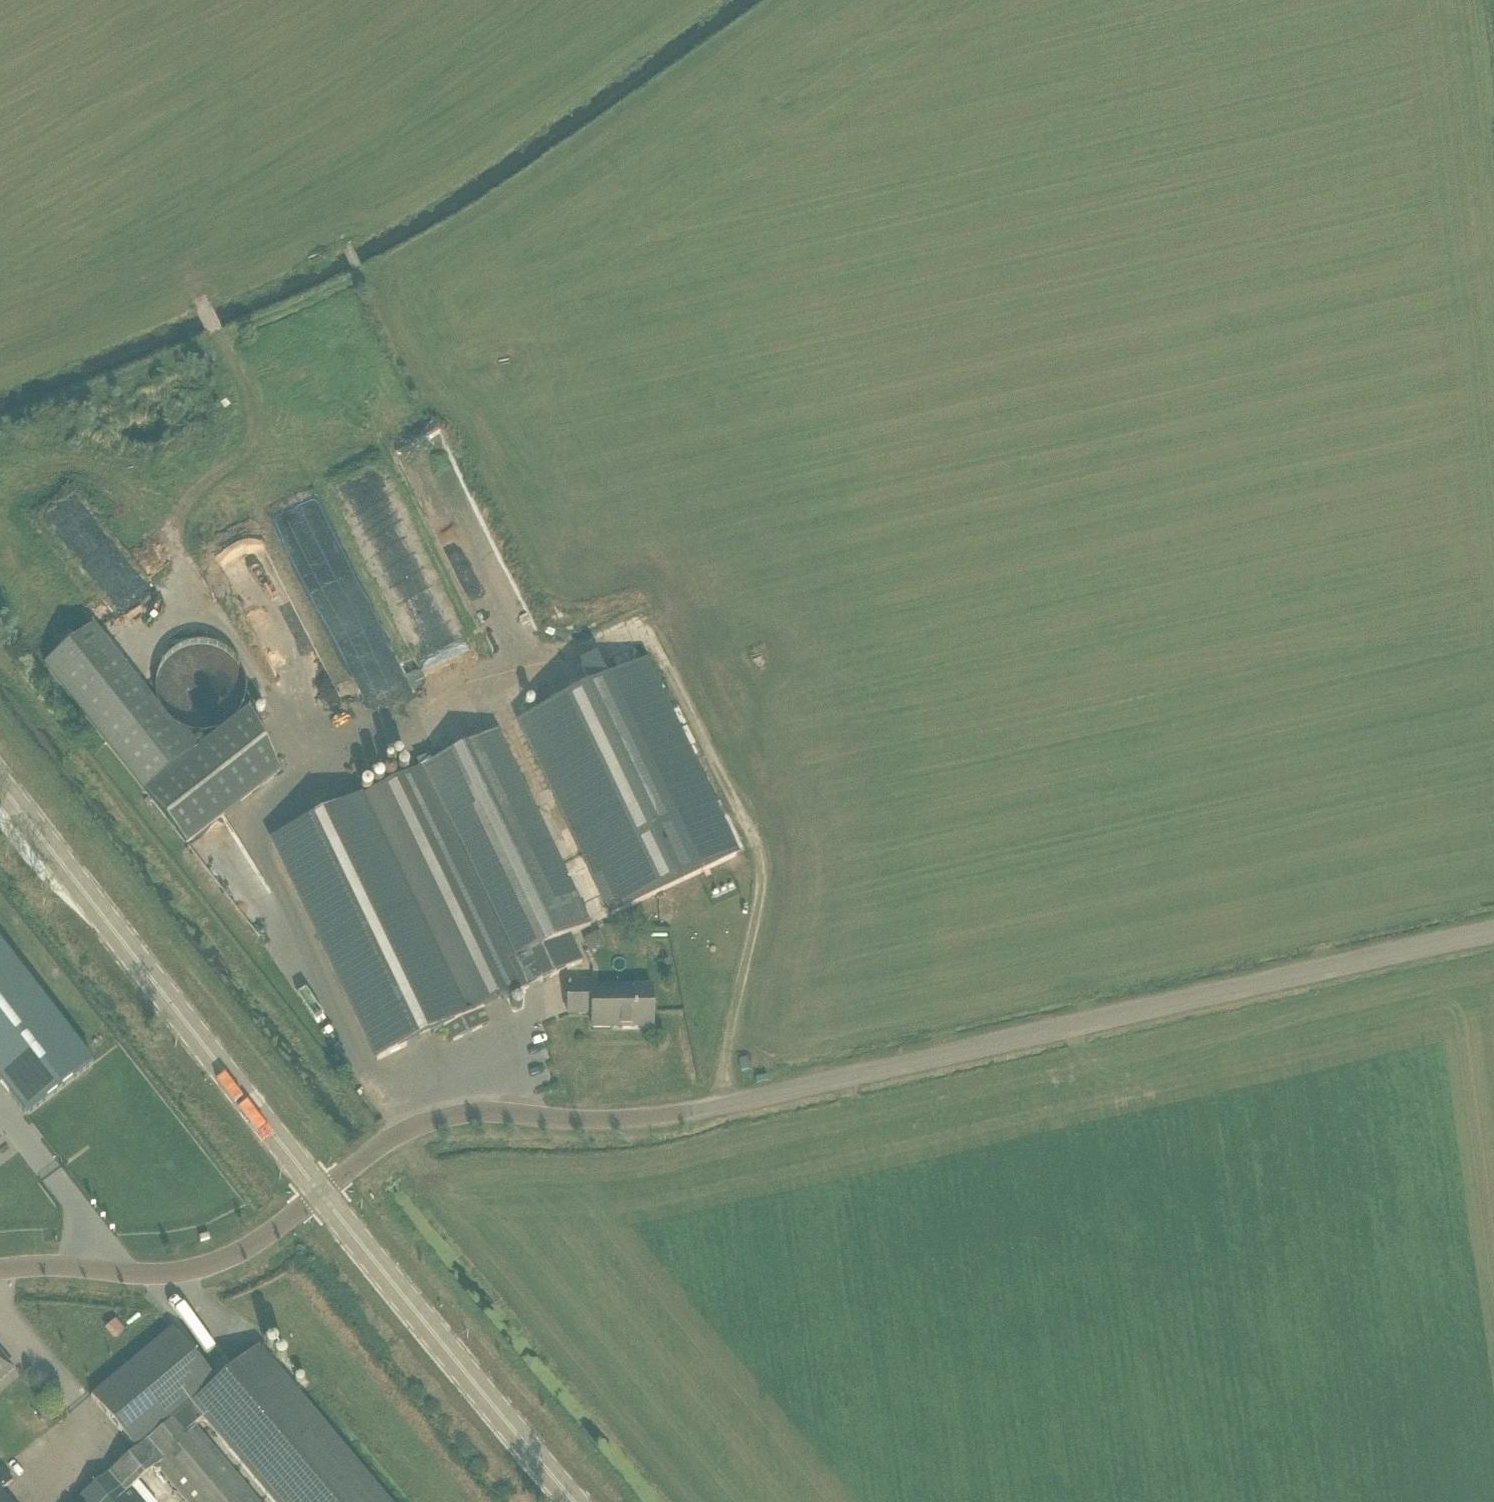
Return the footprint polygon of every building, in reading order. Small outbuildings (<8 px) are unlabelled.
[(94,628),(43,667),(143,794),(145,792),(193,754),(94,628)] [(458,647),(438,655),(445,672),(474,660),(461,630),(452,633),(458,647)] [(162,647),(159,702),(234,705),(237,651),(162,647)] [(638,650),(620,657),(623,665),(641,658),(638,650)] [(591,687),(519,721),(612,917),(736,857),(643,662),(606,680),(591,687)] [(193,754),(145,792),(186,846),(280,772),(249,710),(200,749),(193,754)] [(541,982),(581,963),(579,959),(569,937),(591,927),(498,732),(436,762),(347,804),(271,841),(307,916),(376,1061),(438,1032),(446,1028),(452,1025),(483,1010),(541,982)] [(26,1116),(92,1065),(0,945),(0,1082),(26,1116)] [(592,1029),(610,1029),(610,1026),(634,1026),(634,1029),(653,1029),(653,986),(634,986),(634,995),(595,995),(595,981),(568,981),(568,1014),(592,1014),(592,1029)] [(258,1349),(217,1383),(217,1382),(172,1329),(91,1398),(136,1451),(137,1452),(183,1413),(195,1426),(204,1419),(274,1501),(387,1501),(258,1349)] [(12,1370),(0,1355),(0,1380),(12,1370)] [(195,1426),(183,1413),(137,1452),(77,1501),(144,1501),(133,1488),(156,1469),(185,1501),(258,1501),(195,1426)] [(0,1493),(13,1482),(0,1467),(0,1501),(8,1501),(0,1493)] [(139,1495),(144,1501),(154,1501),(144,1491),(139,1495)]
